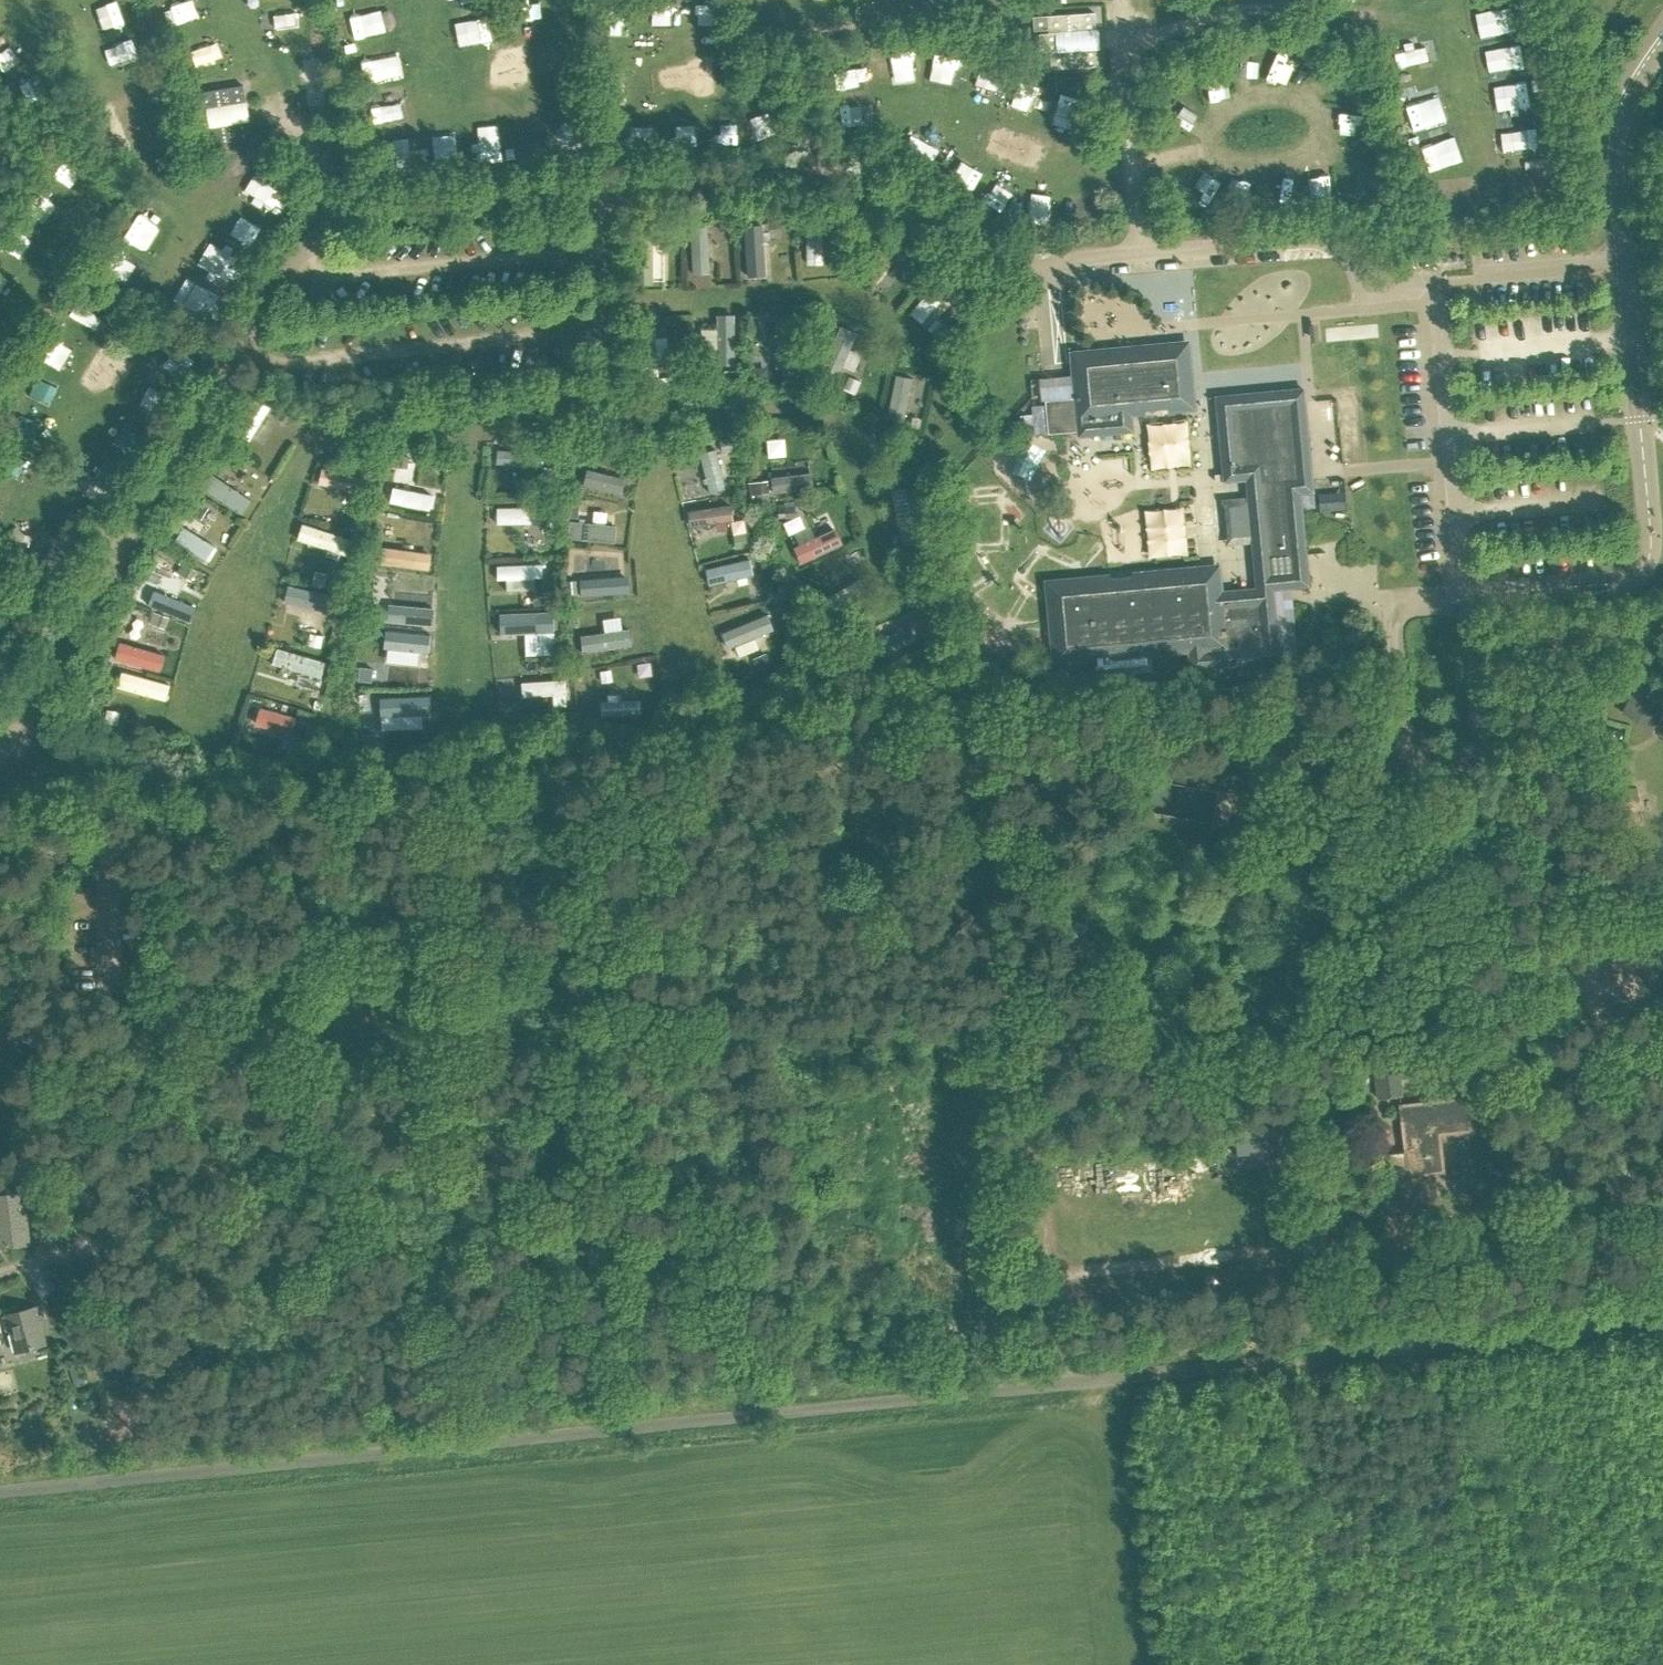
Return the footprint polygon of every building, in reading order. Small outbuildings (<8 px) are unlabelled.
[(1095,66),(1093,13),(1046,14),(1048,67),(1095,66)] [(1488,53),(1515,52),(1513,26),(1487,27),(1488,53)] [(704,67),(670,76),(675,95),(709,86),(704,67)] [(1290,94),(1303,93),(1299,67),(1286,69),(1290,94)] [(975,80),(965,97),(982,108),(993,91),(975,80)] [(253,139),(246,86),(199,92),(206,145),(253,139)] [(1338,115),(1350,112),(1346,96),(1334,99),(1338,115)] [(1520,114),(1525,130),(1537,126),(1532,111),(1520,114)] [(1518,183),(1547,182),(1546,160),(1517,162),(1518,183)] [(764,209),(764,222),(779,222),(779,208),(764,209)] [(833,209),(833,222),(844,222),(844,209),(833,209)] [(637,231),(648,231),(649,218),(637,218),(637,231)] [(744,278),(765,276),(762,243),(741,245),(744,278)] [(823,249),(804,250),(806,277),(824,276),(823,249)] [(916,260),(926,267),(934,257),(925,249),(916,260)] [(918,332),(934,318),(924,307),(908,321),(918,332)] [(1048,434),(1076,431),(1076,436),(1134,430),(1132,412),(1195,406),(1188,340),(1073,352),(1070,352),(1075,398),(1045,400),(1048,434)] [(840,372),(848,379),(860,364),(852,357),(840,372)] [(1189,648),(1190,664),(1190,668),(1280,660),(1275,607),(1274,589),(1309,586),(1306,553),(1301,493),(1313,491),(1303,389),(1231,395),(1235,428),(1220,429),(1225,482),(1247,479),(1254,557),(1257,589),(1220,592),(1218,567),(1048,583),(1056,660),(1088,658),(1113,657),(1113,656),(1189,648)] [(891,416),(899,423),(909,411),(900,404),(891,416)] [(269,415),(269,416),(283,424),(286,418),(289,414),(275,406),(269,415)] [(253,410),(237,449),(258,458),(274,419),(253,410)] [(389,464),(405,466),(406,453),(390,451),(389,464)] [(704,499),(722,499),(722,462),(734,462),(734,454),(703,454),(704,499)] [(235,468),(244,475),(251,466),(242,459),(235,468)] [(1157,461),(1136,465),(1143,496),(1164,491),(1157,461)] [(541,477),(551,477),(551,466),(541,466),(541,477)] [(699,471),(675,477),(681,498),(705,492),(699,471)] [(213,507),(224,481),(210,475),(198,500),(213,507)] [(322,493),(356,506),(362,494),(327,480),(322,493)] [(620,504),(624,489),(586,480),(582,495),(620,504)] [(770,481),(770,500),(802,499),(802,481),(770,481)] [(748,490),(751,502),(769,498),(767,486),(748,490)] [(432,521),(434,501),(390,495),(388,516),(432,521)] [(567,517),(577,517),(578,502),(568,502),(567,517)] [(782,504),(782,515),(794,515),(794,504),(782,504)] [(343,523),(353,526),(356,515),(346,512),(343,523)] [(531,535),(530,541),(542,542),(544,521),(498,515),(496,530),(531,535)] [(568,530),(567,549),(614,549),(615,531),(568,530)] [(731,533),(733,549),(745,547),(742,531),(731,533)] [(834,534),(806,544),(812,562),(841,552),(834,534)] [(173,552),(207,568),(215,552),(181,535),(173,552)] [(566,560),(565,571),(576,571),(576,560),(566,560)] [(180,561),(174,571),(189,579),(195,569),(180,561)] [(159,605),(176,572),(159,564),(143,597),(159,605)] [(703,569),(705,594),(754,591),(752,565),(703,569)] [(326,581),(338,584),(341,571),(329,568),(326,581)] [(570,585),(571,601),(607,599),(606,583),(570,585)] [(840,603),(859,593),(854,585),(836,595),(840,603)] [(289,597),(287,613),(319,618),(321,602),(289,597)] [(875,614),(870,604),(861,608),(866,618),(875,614)] [(366,622),(379,622),(379,605),(366,605),(366,622)] [(151,610),(147,621),(163,626),(167,615),(151,610)] [(506,637),(552,636),(552,614),(506,614),(506,637)] [(305,645),(319,648),(321,634),(308,631),(305,645)] [(399,631),(399,642),(410,642),(410,631),(399,631)] [(371,639),(371,687),(389,687),(389,639),(371,639)] [(119,645),(113,664),(159,679),(165,659),(119,645)] [(557,665),(557,648),(543,649),(543,665),(557,665)] [(769,663),(763,651),(751,657),(757,669),(769,663)] [(299,679),(296,693),(311,696),(314,682),(299,679)] [(564,709),(563,679),(519,681),(521,711),(564,709)] [(1662,709),(1662,696),(1637,681),(1618,713),(1634,723),(1633,724),(1649,734),(1662,709)] [(599,713),(639,713),(639,698),(600,698),(599,713)] [(258,707),(251,729),(284,738),(291,716),(258,707)] [(297,719),(294,730),(306,733),(308,722),(297,719)] [(139,727),(139,738),(149,738),(150,727),(139,727)] [(1400,1104),(1408,1173),(1442,1169),(1438,1132),(1469,1129),(1466,1097),(1400,1104)] [(0,1246),(6,1246),(28,1243),(23,1194),(0,1197),(0,1243),(0,1246)] [(40,1306),(2,1317),(2,1318),(6,1331),(11,1330),(13,1336),(17,1351),(24,1349),(25,1350),(45,1344),(39,1320),(44,1318),(40,1306)]
